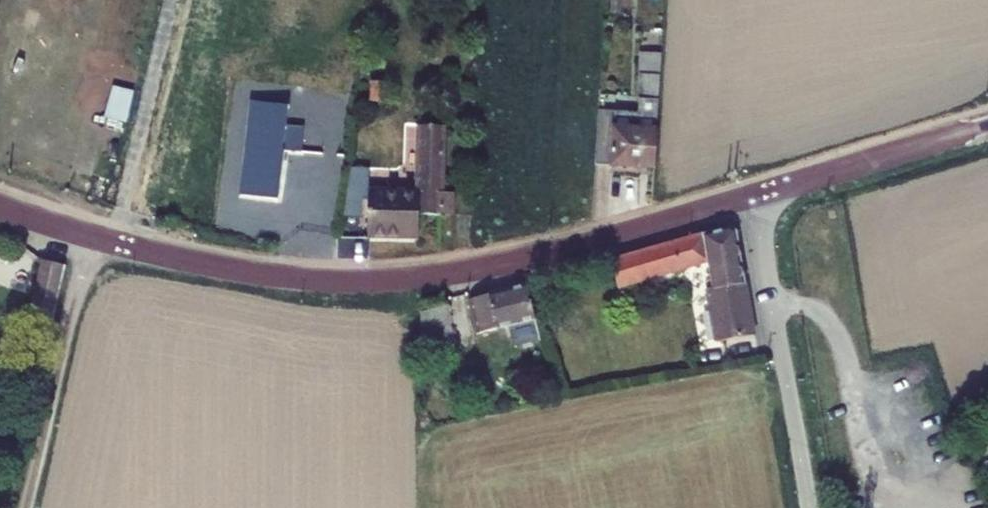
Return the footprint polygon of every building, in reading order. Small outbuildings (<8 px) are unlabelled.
[(623,0),(614,0),(613,13),(622,14),(623,0)] [(642,100),(641,114),(601,111),(598,166),(657,170),(664,55),(643,54),(642,100)] [(373,104),(388,105),(389,85),(374,84),(373,104)] [(131,121),(137,89),(124,87),(117,118),(131,121)] [(233,121),(229,152),(248,155),(243,196),(281,201),(287,154),(288,151),(287,151),(291,109),(255,105),(252,123),(233,121)] [(423,128),(421,192),(372,191),(371,240),(422,241),(423,216),(444,216),(444,214),(453,214),(454,194),(444,194),(446,128),(423,128)] [(719,340),(761,333),(744,227),(714,232),(723,287),(711,289),(719,340)] [(42,261),(29,317),(53,323),(66,266),(42,261)] [(644,332),(655,382),(717,369),(709,297),(704,268),(616,289),(627,333),(644,332)] [(464,303),(472,336),(531,322),(524,287),(464,303)]
